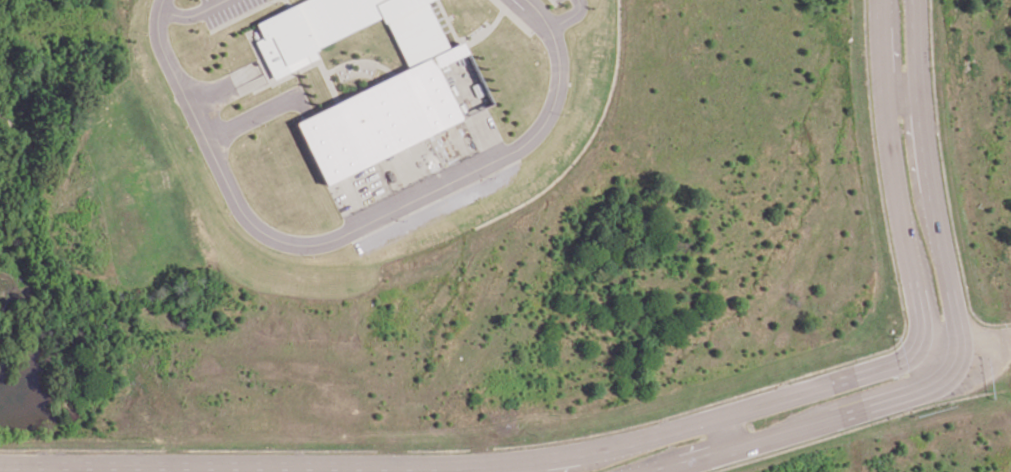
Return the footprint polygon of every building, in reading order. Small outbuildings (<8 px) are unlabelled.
[(254,28),(309,0),(434,0),(428,3),(450,47),(465,40),(471,52),(439,67),(464,118),(326,188),(300,137),(294,126),(408,69),(382,17),(311,52),(316,61),(269,84),(250,46),(260,41),(254,28)]
